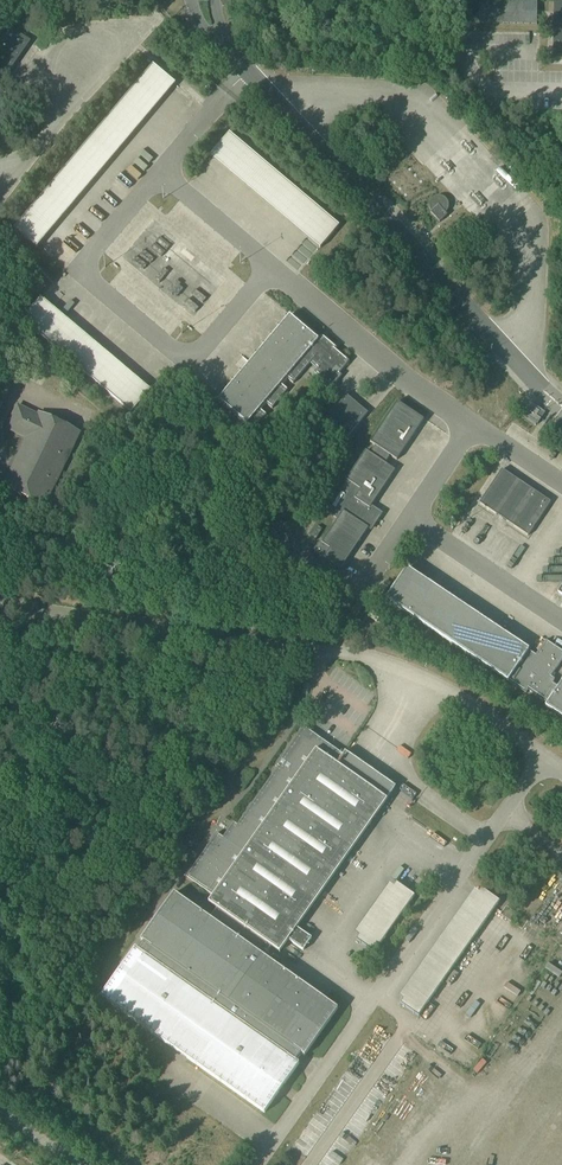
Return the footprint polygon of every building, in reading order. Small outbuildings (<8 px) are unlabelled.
[(536,3),(478,2),(478,26),(535,27),(536,3)] [(552,59),(561,59),(561,4),(553,4),(552,59)] [(2,84),(30,43),(3,25),(0,29),(0,82),(2,84)] [(13,229),(36,248),(174,83),(152,65),(13,229)] [(447,213),(448,211),(449,209),(449,207),(449,205),(448,203),(448,201),(446,200),(444,198),(442,197),(440,197),(438,197),(435,198),(433,199),(432,201),(430,203),(430,205),(429,206),(430,209),(430,210),(431,213),(431,214),(440,223),(448,216),(446,214),(447,213)] [(321,343),(289,316),(218,401),(246,425),(243,428),(251,434),(266,415),(261,411),(267,404),(272,409),(288,390),(282,386),(288,379),(293,383),(310,364),(317,370),(314,373),(332,388),(342,376),(339,374),(349,362),(332,348),(333,346),(324,339),(321,343)] [(368,413),(346,395),(323,422),(345,441),(368,413)] [(366,452),(346,481),(347,481),(326,512),(338,520),(322,543),(320,542),(314,551),(341,570),(368,529),(371,532),(383,514),(371,506),(395,471),(385,464),(390,456),(397,461),(424,421),(397,403),(370,443),(375,447),(370,454),(366,452)] [(36,415),(16,405),(4,431),(23,440),(1,488),(44,509),(80,434),(37,413),(36,415)] [(531,407),(525,416),(538,425),(540,421),(541,420),(539,418),(537,417),(539,414),(537,412),(535,410),(533,408),(531,407)] [(502,471),(480,504),(528,536),(550,503),(502,471)] [(386,600),(392,604),(463,651),(523,692),(526,694),(528,691),(532,693),(548,704),(545,707),(561,718),(561,682),(559,687),(553,684),(549,681),(551,677),(561,661),(561,652),(546,641),(536,656),(529,651),(529,650),(407,569),(396,586),(389,596),(386,600)] [(373,612),(369,617),(377,622),(380,617),(373,612)] [(135,949),(100,998),(264,1113),(299,1064),(296,1062),(301,1055),(304,1057),(338,1010),(322,998),(264,958),(272,947),(279,952),(287,940),(303,951),(312,939),(296,928),(387,800),(336,765),(343,755),(323,741),(317,736),(304,727),(275,767),(278,768),(237,825),(233,823),(223,838),(217,834),(187,877),(208,892),(213,896),(208,902),(217,908),(210,918),(175,894),(141,941),(144,943),(138,951),(135,949)] [(356,941),(375,954),(415,896),(397,883),(394,887),(389,884),(355,933),(359,936),(356,941)] [(400,1004),(419,1017),(500,902),(482,889),(479,893),(474,890),(399,997),(403,1000),(400,1004)]
